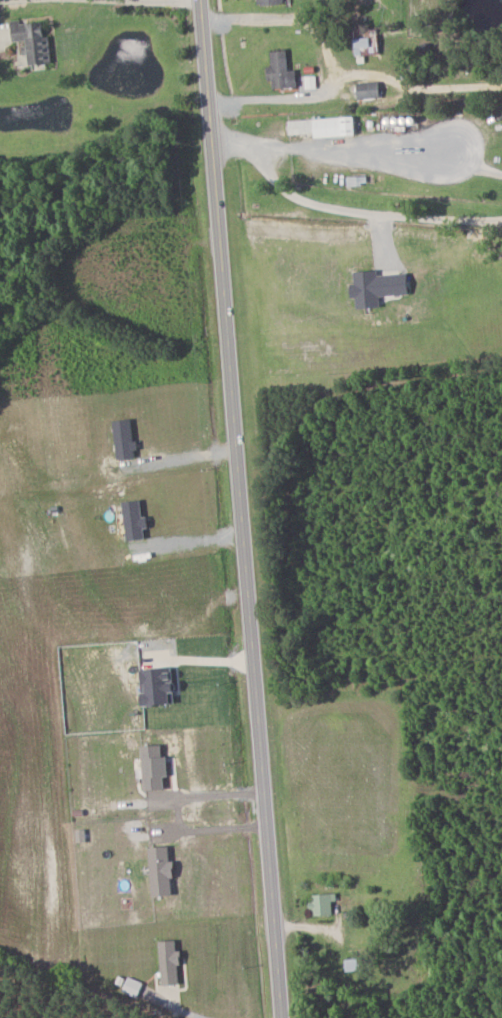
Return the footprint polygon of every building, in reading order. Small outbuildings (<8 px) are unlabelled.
[(34,67),(49,65),(48,53),(52,53),(50,30),(44,31),(43,22),(23,25),(23,20),(13,21),(15,43),(32,41),(34,67)] [(358,56),(379,55),(379,38),(358,39),(358,56)] [(299,71),(291,71),(290,51),(270,52),(271,79),(276,79),(277,89),(300,87),(299,71)] [(362,99),(385,98),(384,82),(361,83),(362,99)] [(291,120),(292,135),(317,134),(318,138),(360,136),(359,117),(291,120)] [(369,177),(349,177),(349,186),(369,185),(369,177)] [(413,275),(382,276),(381,271),(356,273),(358,299),(360,299),(361,310),(384,309),(384,297),(414,295),(413,275)] [(179,702),(178,691),(186,690),(185,681),(179,682),(178,667),(146,669),(150,705),(179,702)] [(169,789),(169,777),(173,777),(172,756),(166,756),(166,745),(146,745),(147,790),(169,789)] [(155,896),(176,895),(175,877),(180,876),(179,861),(174,861),(173,846),(152,847),(155,896)] [(338,902),(338,894),(312,895),(313,916),(335,915),(335,902),(338,902)] [(161,942),(163,985),(185,984),(184,951),(180,951),(180,941),(161,942)]
